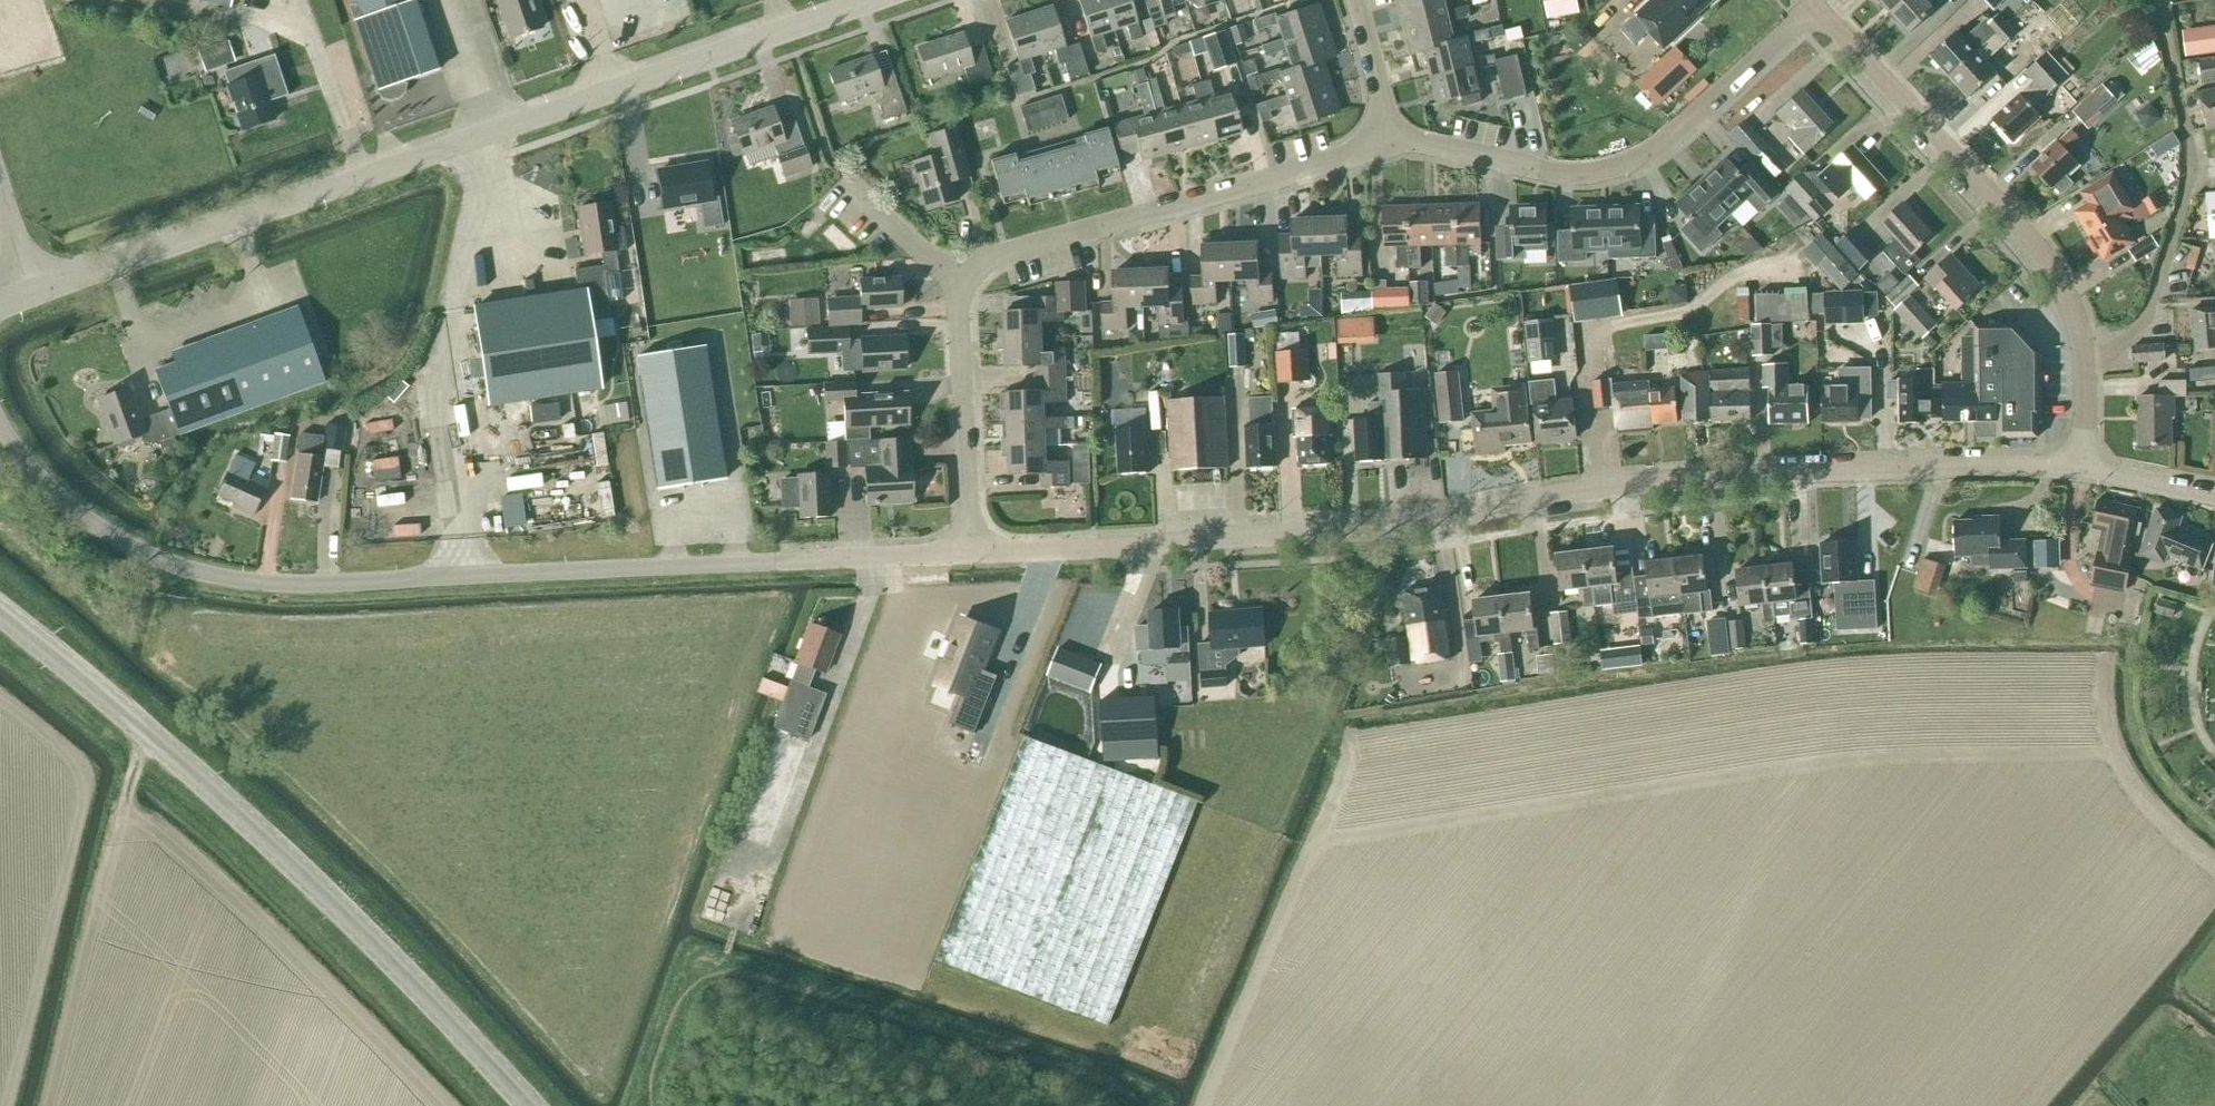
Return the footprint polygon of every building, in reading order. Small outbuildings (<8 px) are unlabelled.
[(230,8),(232,0),(195,0),(230,8)] [(405,84),(404,81),(438,69),(415,0),(353,0),(355,5),(349,7),(378,93),(384,98),(391,99),(398,97),(403,91),(405,84)] [(510,38),(542,28),(532,0),(497,0),(510,38)] [(1113,31),(1103,0),(1078,0),(1095,53),(1106,50),(1101,35),(1113,31)] [(1113,31),(1125,27),(1130,42),(1142,38),(1129,0),(1103,0),(1113,31)] [(1153,29),(1166,25),(1164,19),(1174,16),(1169,1),(1172,0),(1143,0),(1153,29)] [(1266,9),(1263,0),(1255,0),(1252,1),(1256,12),(1266,9)] [(1404,28),(1448,17),(1447,12),(1444,0),(1405,0),(1397,2),(1404,28)] [(1548,19),(1580,13),(1577,0),(1545,0),(1548,18),(1548,19)] [(1714,0),(1652,0),(1636,15),(1650,31),(1649,33),(1664,50),(1699,17),(1697,15),(1714,0)] [(1891,14),(1906,0),(1879,0),(1891,14)] [(1891,14),(1910,34),(1934,11),(1924,0),(1906,0),(1891,14)] [(1992,9),(2001,0),(1983,0),(1992,9)] [(1283,45),(1326,31),(1317,5),(1275,19),(1274,14),(1252,21),(1255,32),(1277,25),(1282,40),(1283,45)] [(1053,50),(1058,65),(1063,64),(1068,80),(1087,74),(1078,44),(1065,48),(1052,7),(1028,14),(1041,54),(1053,50)] [(1447,12),(1448,17),(1404,28),(1411,55),(1424,52),(1455,43),(1450,23),(1471,17),(1468,7),(1447,12)] [(1005,22),(1017,61),(1005,65),(1014,95),(1032,89),(1027,75),(1033,73),(1029,58),(1041,54),(1028,14),(1005,22)] [(1987,19),(1964,40),(1958,32),(1931,56),(1950,77),(2007,25),(1998,15),(1990,22),(1987,19)] [(1234,46),(1246,42),(1241,25),(1229,29),(1234,46)] [(1950,77),(1969,98),(1996,74),(1985,62),(2004,45),(2004,46),(2016,35),(2007,25),(1950,77)] [(1491,40),(1505,36),(1503,26),(1488,29),(1491,40)] [(1506,31),(1509,42),(1524,38),(1521,27),(1506,31)] [(1474,66),(1473,60),(1469,45),(1491,40),(1488,29),(1466,35),(1467,39),(1455,43),(1424,52),(1431,77),(1474,66)] [(1583,47),(1592,38),(1584,29),(1574,38),(1583,47)] [(1237,64),(1226,31),(1202,39),(1206,53),(1213,72),(1237,64)] [(1282,40),(1260,47),(1264,57),(1285,50),(1290,66),(1278,70),(1279,74),(1291,70),(1292,71),(1322,62),(1334,57),(1326,31),(1283,45),(1282,40)] [(2214,53),(2214,42),(2208,43),(2206,31),(2184,34),(2187,56),(2214,53)] [(962,67),(968,84),(991,76),(982,45),(967,50),(962,36),(918,50),(927,78),(962,67)] [(2015,57),(2024,68),(2047,47),(2038,36),(2015,57)] [(1193,57),(1206,53),(1202,39),(1201,38),(1188,42),(1193,57)] [(227,40),(198,50),(205,72),(235,62),(227,40)] [(1190,54),(1188,45),(1171,50),(1173,59),(1190,54)] [(2139,65),(2150,57),(2143,46),(2133,54),(2139,65)] [(1635,84),(1637,86),(1656,107),(1695,71),(1674,47),(1635,84)] [(1528,95),(1518,54),(1495,60),(1497,65),(1505,100),(1528,95)] [(2035,84),(2033,86),(2022,96),(2020,94),(1992,120),(2002,132),(2003,135),(2007,140),(2010,141),(2013,143),(2041,117),(2033,109),(2069,77),(2047,54),(2026,73),(2035,84)] [(1480,92),(1475,71),(1497,65),(1494,55),(1473,60),(1474,66),(1431,77),(1437,103),(1462,97),(1464,106),(1481,102),(1479,93),(1480,92)] [(228,87),(242,130),(274,120),(268,101),(286,95),(274,56),(224,73),(228,86),(228,87)] [(891,68),(877,73),(871,56),(828,71),(839,103),(873,91),(883,121),(906,113),(891,68)] [(1245,77),(1257,74),(1252,59),(1241,63),(1245,77)] [(2200,61),(2203,84),(2214,82),(2214,59),(2200,61)] [(1262,86),(1281,80),(1286,95),(1288,100),(1330,86),(1322,62),(1292,71),(1291,70),(1279,74),(1278,70),(1245,80),(1252,98),(1262,95),(1259,86),(1262,86)] [(182,80),(186,70),(171,64),(167,74),(182,80)] [(1155,81),(1146,83),(1150,97),(1159,94),(1155,81)] [(1209,81),(1200,83),(1216,140),(1241,133),(1230,93),(1213,98),(1209,81)] [(2118,101),(2124,96),(2112,82),(2106,87),(2118,101)] [(1166,154),(1150,97),(1146,83),(1137,85),(1146,116),(1114,125),(1123,158),(1138,154),(1140,161),(1166,154)] [(1191,147),(1216,140),(1200,83),(1191,86),(1196,103),(1180,107),(1191,147)] [(2073,112),(2090,132),(2121,105),(2118,101),(2106,87),(2104,85),(2073,112)] [(1314,120),(1338,112),(1330,86),(1288,100),(1286,95),(1255,105),(1261,123),(1271,120),(1268,112),(1289,105),(1296,126),(1299,125),(1300,129),(1316,124),(1314,120)] [(2214,127),(2214,90),(2203,93),(2206,104),(2204,105),(2208,129),(2214,127)] [(1790,139),(1804,154),(1834,127),(1802,92),(1777,114),(1796,134),(1790,139)] [(1166,154),(1191,147),(1180,107),(1164,112),(1159,94),(1150,97),(1166,154)] [(1019,108),(1027,133),(1067,120),(1059,95),(1019,108)] [(1103,119),(1112,117),(1107,101),(1099,103),(1103,119)] [(2138,113),(2146,128),(2162,119),(2154,104),(2138,113)] [(730,138),(728,141),(733,155),(737,157),(744,154),(749,167),(777,157),(785,178),(812,169),(805,150),(804,151),(794,124),(779,129),(772,109),(732,124),(736,136),(730,138)] [(1739,148),(1743,144),(1757,159),(1768,148),(1744,122),(1729,136),(1739,148)] [(1082,135),(1084,143),(1093,174),(1094,173),(1117,167),(1106,128),(1082,135)] [(970,178),(965,161),(956,129),(931,135),(937,156),(912,163),(925,209),(957,200),(953,183),(970,178)] [(2032,167),(2052,188),(2054,186),(2061,194),(2072,184),(2067,178),(2079,167),(2067,154),(2081,141),(2071,131),(2058,143),(2056,141),(2042,154),(2044,156),(2032,167)] [(2154,141),(2163,160),(2181,151),(2171,132),(2154,141)] [(1094,173),(1093,174),(1084,143),(1061,149),(1072,188),(1096,181),(1094,173)] [(1852,147),(1819,178),(1839,199),(1854,185),(1866,199),(1884,182),(1852,147)] [(1049,194),(1072,188),(1061,149),(1039,156),(1049,194)] [(1000,200),(1024,193),(1016,162),(1014,154),(990,161),(1000,200)] [(1039,156),(1016,162),(1024,193),(1026,201),(1049,194),(1039,156)] [(1752,167),(1742,177),(1727,160),(1702,182),(1730,213),(1747,198),(1759,212),(1778,195),(1752,167)] [(706,165),(657,173),(663,208),(700,202),(704,229),(722,226),(718,198),(711,199),(706,165)] [(1824,193),(1805,172),(1785,191),(1815,222),(1825,212),(1815,201),(1824,193)] [(2090,237),(2129,213),(2135,209),(2113,173),(2079,193),(2087,205),(2075,213),(2090,237)] [(1714,228),(1730,213),(1702,182),(1678,205),(1693,222),(1683,231),(1702,252),(1720,235),(1714,228)] [(2206,194),(2211,239),(2214,239),(2214,194),(2206,194)] [(1787,217),(1798,206),(1789,196),(1778,207),(1787,217)] [(2162,208),(2155,196),(2144,204),(2151,215),(2162,208)] [(1904,203),(1885,220),(1881,224),(1896,240),(1883,252),(1904,276),(1920,261),(1913,254),(1933,236),(1904,203)] [(602,266),(604,266),(605,275),(619,273),(609,205),(578,209),(586,256),(600,253),(602,266)] [(1480,205),(1455,206),(1458,267),(1458,282),(1458,289),(1470,289),(1469,257),(1482,256),(1480,205)] [(1455,206),(1431,207),(1433,246),(1445,245),(1446,268),(1458,267),(1455,206)] [(1398,269),(1410,269),(1407,207),(1383,208),(1384,247),(1397,247),(1398,269)] [(1431,207),(1407,207),(1410,269),(1421,269),(1421,246),(1433,246),(1431,207)] [(1547,248),(1546,207),(1511,208),(1512,231),(1498,231),(1499,259),(1524,258),(1524,249),(1547,248)] [(1639,207),(1606,209),(1608,250),(1630,249),(1630,259),(1655,258),(1654,230),(1640,230),(1639,207)] [(1606,209),(1572,210),(1573,233),(1559,234),(1560,262),(1585,261),(1585,251),(1608,250),(1606,209)] [(1361,233),(1348,233),(1347,211),(1320,212),(1321,256),(1337,255),(1338,277),(1363,276),(1361,233)] [(1293,235),(1280,235),(1281,279),(1307,278),(1306,268),(1322,267),(1321,256),(1320,212),(1309,213),(1309,220),(1292,220),(1293,235)] [(2129,213),(2090,237),(2104,261),(2133,243),(2127,234),(2129,233),(2123,223),(2132,218),(2129,213)] [(1813,242),(1822,233),(1812,222),(1802,230),(1813,242)] [(1836,245),(1860,271),(1879,253),(1855,227),(1836,245)] [(1804,251),(1842,292),(1861,274),(1822,233),(1813,242),(1804,251)] [(2129,251),(2137,263),(2159,248),(2152,236),(2129,251)] [(1232,281),(1248,281),(1248,303),(1274,302),(1272,274),(1259,274),(1258,244),(1241,244),(1240,237),(1230,238),(1232,281)] [(1232,281),(1230,238),(1203,239),(1204,277),(1191,277),(1192,305),(1217,304),(1216,282),(1232,281)] [(1669,262),(1679,258),(1671,241),(1662,244),(1669,262)] [(1937,290),(1956,311),(1981,288),(1951,255),(1925,279),(1935,291),(1937,290)] [(1151,263),(1141,263),(1143,307),(1158,307),(1159,329),(1184,328),(1183,300),(1182,282),(1169,282),(1169,269),(1168,262),(1151,263)] [(1115,302),(1102,303),(1103,331),(1128,330),(1127,308),(1143,307),(1141,263),(1131,264),(1131,271),(1114,272),(1115,302)] [(574,271),(577,293),(475,309),(490,406),(600,389),(590,323),(612,319),(605,275),(604,266),(602,266),(574,271)] [(1896,308),(1919,286),(1909,276),(1886,297),(1896,308)] [(859,280),(860,296),(827,299),(829,328),(862,326),(861,310),(901,307),(899,278),(859,280)] [(1063,313),(1086,312),(1085,283),(1081,283),(1081,278),(1068,279),(1069,283),(1057,284),(1057,297),(1035,298),(1035,311),(1004,312),(1005,330),(998,330),(998,340),(1042,338),(1041,323),(1064,322),(1063,313)] [(1575,323),(1622,317),(1616,280),(1570,287),(1575,323)] [(1428,306),(1428,282),(1411,282),(1411,306),(1428,306)] [(1459,292),(1458,289),(1458,282),(1447,283),(1447,292),(1459,292)] [(1675,286),(1668,295),(1670,305),(1688,303),(1685,285),(1675,286)] [(1375,307),(1411,306),(1410,288),(1387,289),(1374,289),(1375,307)] [(1756,297),(1757,323),(1808,322),(1807,288),(1785,289),(1785,296),(1756,297)] [(1864,318),(1864,317),(1863,292),(1863,291),(1844,292),(1845,319),(1864,318)] [(1844,292),(1824,293),(1825,319),(1845,319),(1844,292)] [(1347,300),(1348,314),(1373,313),(1372,298),(1347,300)] [(790,326),(812,325),(810,299),(788,300),(790,326)] [(1921,340),(1933,330),(1906,301),(1895,311),(1921,340)] [(1437,325),(1446,312),(1435,304),(1425,317),(1437,325)] [(141,435),(145,447),(159,443),(173,438),(179,435),(325,382),(297,307),(172,353),(175,364),(156,371),(170,409),(141,420),(129,388),(99,400),(115,445),(141,435)] [(2192,310),(2196,351),(2214,349),(2214,308),(2192,310)] [(1266,312),(1268,326),(1278,325),(1276,310),(1266,312)] [(1223,332),(1233,331),(1231,313),(1222,314),(1223,332)] [(1080,333),(1093,333),(1093,318),(1079,319),(1080,333)] [(1339,344),(1352,344),(1351,320),(1338,320),(1339,344)] [(1558,361),(1554,320),(1524,323),(1528,364),(1558,361)] [(1772,356),(1772,349),(1784,349),(1783,324),(1752,325),(1753,357),(1772,356)] [(1975,357),(1975,375),(1997,375),(1998,421),(1998,438),(2037,438),(2037,418),(2040,418),(2040,352),(2015,325),(1974,326),(1974,328),(1975,357)] [(1190,339),(1203,338),(1203,327),(1190,327),(1190,339)] [(848,328),(806,330),(807,355),(843,353),(849,353),(848,341),(848,328)] [(1962,357),(1975,357),(1974,328),(1965,337),(1963,337),(1962,339),(1962,357)] [(1130,345),(1144,344),(1143,330),(1129,331),(1130,345)] [(751,343),(768,342),(767,333),(750,335),(751,343)] [(1300,333),(1275,335),(1278,384),(1309,382),(1307,350),(1300,351),(1300,333)] [(1229,336),(1231,367),(1245,366),(1243,335),(1229,336)] [(1697,350),(1700,350),(1699,337),(1689,338),(1690,351),(1697,350)] [(849,353),(843,353),(844,371),(862,370),(862,371),(896,369),(905,368),(903,338),(896,338),(860,340),(848,341),(849,353)] [(1042,354),(1042,338),(998,340),(999,350),(1006,350),(1006,367),(1037,366),(1038,379),(1066,378),(1065,353),(1042,354)] [(2132,348),(2132,362),(2165,360),(2165,345),(2132,348)] [(705,346),(638,356),(658,489),(726,479),(705,346)] [(1684,370),(1699,369),(1697,350),(1690,351),(1683,351),(1684,370)] [(1787,364),(1763,365),(1763,388),(1769,388),(1769,424),(1808,423),(1808,387),(1787,387),(1787,364)] [(2188,369),(2189,383),(2214,379),(2214,365),(2188,369)] [(1710,421),(1751,420),(1749,369),(1682,375),(1684,422),(1710,421)] [(1839,369),(1839,387),(1821,388),(1822,423),(1858,423),(1858,418),(1870,418),(1870,369),(1839,369)] [(1927,418),(1943,418),(1943,397),(1933,397),(1933,384),(1933,370),(1916,371),(1917,382),(1887,382),(1888,399),(1899,399),(1899,422),(1927,422),(1927,418)] [(1463,422),(1459,372),(1435,374),(1440,424),(1463,422)] [(1354,420),(1356,462),(1427,458),(1424,390),(1405,391),(1404,373),(1379,374),(1380,403),(1368,404),(1369,419),(1354,420)] [(1998,437),(1998,421),(1997,375),(1975,375),(1975,384),(1943,384),(1943,391),(1943,397),(1943,418),(1943,422),(1978,421),(1978,437),(1998,437)] [(1532,405),(1534,404),(1537,443),(1576,439),(1572,400),(1558,402),(1556,377),(1529,380),(1532,405)] [(1008,422),(1045,419),(1044,404),(1066,403),(1066,378),(1038,379),(1038,392),(1000,394),(1001,422),(1008,422)] [(1614,407),(1617,433),(1654,430),(1653,425),(1677,422),(1674,389),(1650,391),(1649,382),(1612,385),(1612,379),(1593,382),(1596,409),(1614,407)] [(401,381),(386,398),(393,404),(408,387),(401,381)] [(2173,397),(2186,397),(2186,381),(2159,381),(2159,397),(2138,397),(2138,446),(2171,446),(2171,418),(2174,418),(2173,397)] [(906,393),(855,396),(854,382),(823,384),(824,402),(843,401),(846,441),(869,440),(868,426),(908,424),(906,393)] [(1943,391),(1943,384),(1933,384),(1933,397),(1943,397),(1943,391)] [(1531,443),(1526,393),(1525,385),(1492,388),(1493,401),(1499,400),(1500,411),(1473,414),(1477,456),(1506,453),(1505,446),(1531,443)] [(1168,400),(1172,472),(1228,469),(1224,397),(1168,400)] [(1249,398),(1250,425),(1245,426),(1247,468),(1276,467),(1273,397),(1249,398)] [(1293,409),(1295,438),(1298,438),(1300,465),(1330,464),(1329,437),(1332,436),(1331,407),(1293,409)] [(764,445),(775,445),(774,418),(763,418),(764,445)] [(1067,418),(1045,419),(1008,422),(1009,437),(1002,438),(1002,448),(1046,446),(1062,446),(1062,430),(1067,430),(1067,418)] [(326,425),(323,449),(342,452),(345,428),(326,425)] [(1117,429),(1119,475),(1149,473),(1147,428),(1117,429)] [(274,434),(270,461),(286,463),(290,436),(274,434)] [(324,457),(321,457),(324,437),(301,434),(291,500),(317,503),(324,457)] [(163,456),(178,451),(173,438),(159,443),(163,456)] [(907,440),(896,440),(849,443),(851,469),(865,468),(866,497),(865,497),(865,505),(878,505),(878,503),(912,501),(910,466),(908,466),(907,440)] [(825,443),(826,468),(846,467),(845,442),(825,443)] [(1046,446),(1002,448),(1002,458),(1009,458),(1010,475),(1041,474),(1041,487),(1050,487),(1065,487),(1069,487),(1068,462),(1046,462),(1046,446)] [(1088,447),(1075,448),(1076,465),(1089,465),(1088,447)] [(235,456),(218,495),(237,504),(236,508),(254,516),(270,480),(252,472),(255,464),(235,456)] [(799,507),(800,518),(830,516),(828,474),(798,476),(798,479),(782,480),(783,508),(799,507)] [(2108,528),(2103,555),(2096,554),(2091,582),(2126,589),(2132,561),(2128,560),(2139,510),(2098,501),(2093,524),(2108,528)] [(2181,518),(2157,509),(2140,554),(2164,564),(2167,556),(2202,570),(2213,541),(2178,528),(2181,518)] [(1989,564),(1990,569),(2026,568),(2025,542),(2000,542),(2000,518),(1975,518),(1975,522),(1954,522),(1955,556),(1971,556),(1972,565),(1989,564)] [(1879,629),(1877,580),(1857,581),(1855,541),(1822,543),(1824,583),(1838,583),(1841,631),(1879,629)] [(2053,541),(2033,541),(2034,568),(2054,568),(2053,541)] [(1588,588),(1593,587),(1595,607),(1621,604),(1622,612),(1638,610),(1633,578),(1632,569),(1616,571),(1613,548),(1584,552),(1588,588)] [(1593,587),(1588,588),(1584,552),(1557,555),(1561,591),(1583,588),(1585,608),(1595,607),(1593,587)] [(1703,556),(1674,560),(1678,595),(1683,595),(1685,614),(1712,611),(1710,590),(1707,591),(1703,556)] [(1944,566),(1923,559),(1914,589),(1924,592),(1927,584),(1932,581),(1939,583),(1944,566)] [(1678,595),(1674,560),(1646,563),(1648,576),(1633,578),(1638,610),(1639,620),(1685,614),(1683,595),(1678,595)] [(1795,585),(1793,564),(1764,568),(1768,603),(1772,603),(1774,619),(1791,617),(1792,620),(1812,618),(1808,584),(1795,585)] [(1772,603),(1768,603),(1764,568),(1736,571),(1740,606),(1762,604),(1764,624),(1775,622),(1774,619),(1772,603)] [(2013,583),(2026,582),(2026,572),(2013,573),(2013,583)] [(1390,668),(1452,659),(1445,610),(1442,611),(1439,587),(1404,592),(1407,610),(1404,610),(1408,637),(1386,641),(1390,668)] [(1530,594),(1501,598),(1505,633),(1510,633),(1527,631),(1529,650),(1539,649),(1537,628),(1534,629),(1530,594)] [(1510,633),(1505,633),(1501,598),(1473,601),(1477,636),(1499,634),(1502,654),(1512,652),(1510,633)] [(2159,599),(2155,613),(2173,618),(2177,604),(2159,599)] [(1203,688),(1227,686),(1225,665),(1242,656),(1241,648),(1266,646),(1262,609),(1210,613),(1213,643),(1199,644),(1203,688)] [(1168,681),(1191,680),(1188,628),(1179,629),(1178,610),(1150,612),(1151,627),(1137,627),(1138,651),(1153,650),(1153,649),(1166,648),(1168,681)] [(1551,614),(1554,645),(1571,643),(1568,612),(1551,614)] [(949,724),(976,735),(1000,675),(983,669),(998,632),(963,618),(936,685),(961,694),(949,724)] [(1728,622),(1731,649),(1746,648),(1743,621),(1728,622)] [(1716,624),(1713,624),(1714,630),(1716,630),(1718,641),(1729,640),(1727,623),(1716,624)] [(797,663),(789,682),(807,689),(815,670),(825,673),(839,636),(809,625),(795,662),(797,663)] [(1643,645),(1654,644),(1652,628),(1641,630),(1643,645)] [(1049,675),(1091,691),(1101,666),(1059,650),(1049,675)] [(1501,682),(1516,680),(1513,652),(1512,652),(1502,654),(1498,654),(1501,682)] [(1537,656),(1539,674),(1556,672),(1554,654),(1537,656)] [(824,695),(807,689),(789,682),(773,727),(807,739),(824,695)] [(1159,740),(1157,698),(1101,701),(1103,743),(1159,740)] [(1109,1026),(1198,802),(1024,736),(935,960),(1109,1026)]
